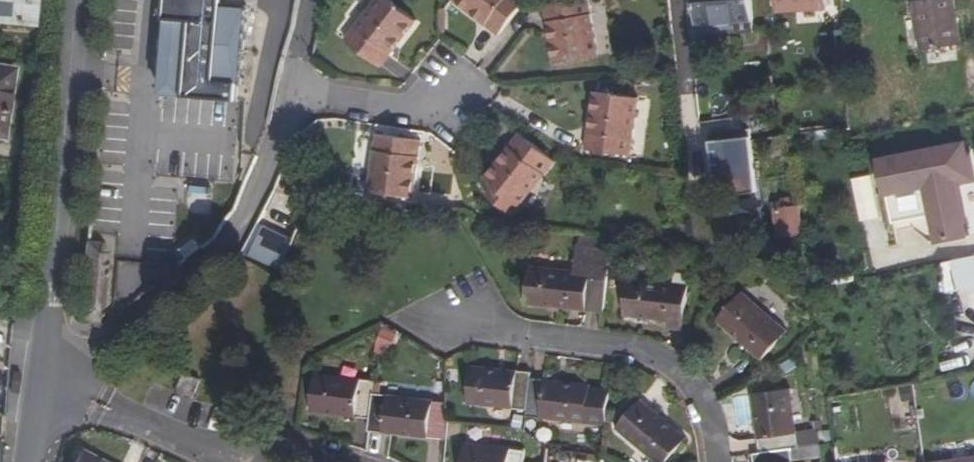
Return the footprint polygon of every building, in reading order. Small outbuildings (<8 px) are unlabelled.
[(0,4),(0,23),(34,26),(36,0),(0,0),(0,4)] [(161,97),(237,103),(238,88),(241,88),(247,11),(222,9),(223,0),(168,0),(161,97)] [(390,0),(377,0),(345,40),(380,67),(416,21),(390,0)] [(525,0),(454,0),(499,36),(526,1),(525,0)] [(587,0),(581,0),(543,7),(554,64),(597,56),(587,0)] [(696,0),(688,0),(691,38),(754,33),(753,20),(698,24),(696,0)] [(698,24),(753,20),(751,0),(696,0),(698,24)] [(777,11),(826,9),(826,0),(776,0),(777,11)] [(921,51),(960,45),(953,0),(922,0),(913,1),(921,51)] [(4,134),(14,70),(0,68),(0,133),(4,134)] [(594,92),(586,150),(629,156),(637,98),(594,92)] [(733,194),(757,191),(750,129),(710,133),(715,174),(718,174),(719,184),(732,183),(733,194)] [(420,140),(377,134),(369,192),(412,198),(420,140)] [(555,160),(520,134),(484,180),(492,186),(517,206),(518,207),(555,160)] [(962,145),(878,162),(891,224),(931,217),(936,243),(964,237),(953,181),(969,178),(962,145)] [(861,225),(879,223),(875,175),(856,177),(861,225)] [(517,206),(492,186),(485,195),(509,214),(517,206)] [(777,238),(801,238),(801,205),(776,206),(777,238)] [(704,220),(725,218),(724,211),(703,213),(704,220)] [(260,225),(246,255),(280,271),(294,240),(260,225)] [(570,308),(570,309),(603,313),(611,241),(578,236),(574,273),(530,268),(526,303),(570,308)] [(102,326),(109,254),(100,244),(85,242),(78,321),(102,326)] [(943,260),(946,291),(973,288),(973,257),(943,260)] [(118,261),(116,285),(144,288),(147,264),(118,261)] [(628,280),(624,314),(669,319),(667,330),(682,332),(688,285),(673,283),(673,285),(628,280)] [(741,294),(718,319),(751,349),(750,351),(761,361),(786,332),(775,322),(774,324),(741,294)] [(472,368),(468,402),(512,407),(512,409),(527,410),(530,378),(531,373),(516,371),(516,373),(472,368)] [(200,379),(183,373),(175,393),(193,399),(200,379)] [(315,375),(311,410),(355,415),(355,417),(369,419),(372,394),(374,381),(359,379),(359,381),(315,375)] [(589,388),(589,387),(545,382),(545,380),(530,378),(527,410),(526,416),(541,418),(541,416),(585,421),(589,388)] [(585,421),(606,423),(610,390),(589,388),(585,421)] [(787,390),(753,395),(759,439),(758,439),(760,454),(790,450),(797,448),(795,434),(794,434),(787,390)] [(427,437),(431,403),(387,397),(387,395),(372,394),(369,419),(368,431),(383,433),(383,431),(427,437)] [(685,440),(651,411),(652,410),(640,400),(616,429),(627,439),(629,438),(658,461),(666,461),(685,440)] [(797,448),(818,446),(817,432),(795,434),(797,448)] [(462,461),(522,461),(524,451),(509,449),(509,451),(465,445),(462,461)] [(818,446),(797,448),(790,450),(791,459),(820,455),(818,446)] [(791,459),(790,450),(760,454),(752,455),(753,461),(791,461),(791,459)] [(75,461),(99,461),(80,452),(75,461)]
